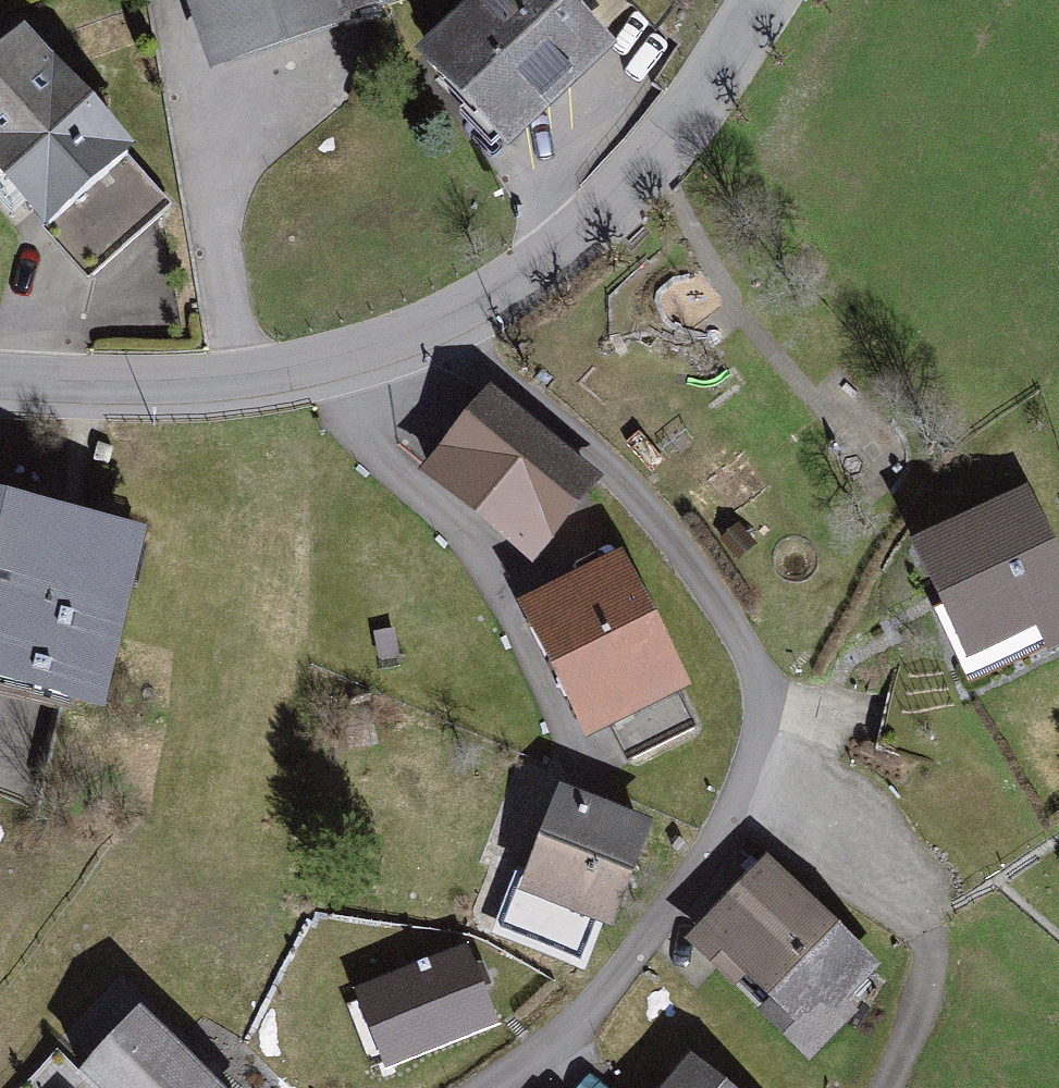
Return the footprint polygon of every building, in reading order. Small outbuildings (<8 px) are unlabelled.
[(219,84),(445,1),(445,0),(189,0),(219,84)] [(441,68),(522,153),(626,55),(573,0),(512,0),(441,68)] [(36,40),(0,76),(0,189),(91,280),(163,208),(137,183),(157,163),(36,40)] [(590,480),(494,401),(433,474),(529,553),(590,480)] [(927,547),(973,644),(1058,604),(1058,578),(1022,502),(927,547)] [(0,524),(0,702),(110,726),(148,557),(0,524)] [(708,695),(637,566),(540,619),(612,748),(708,695)] [(657,836),(558,802),(525,898),(512,894),(495,942),(580,972),(596,926),(622,935),(657,836)] [(887,994),(761,869),(676,954),(802,1079),(887,994)] [(473,960),(354,1004),(383,1081),(502,1038),(473,960)] [(139,1020),(84,1078),(95,1087),(211,1087),(139,1020)] [(696,1075),(686,1087),(713,1087),(696,1075)]
